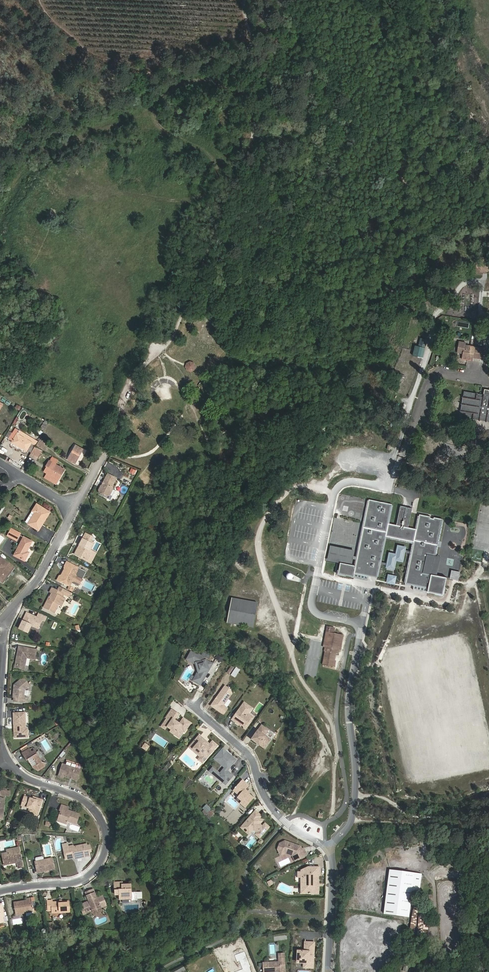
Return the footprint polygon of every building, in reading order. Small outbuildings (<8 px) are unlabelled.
[(473,277),(472,285),(488,286),(488,278),(473,277)] [(485,345),(485,336),(475,335),(475,344),(485,345)] [(448,352),(447,358),(456,359),(458,346),(449,345),(449,343),(444,342),(442,351),(448,352)] [(422,358),(424,347),(414,345),(411,356),(422,358)] [(480,357),(471,360),(474,369),(483,366),(480,357)] [(190,372),(197,368),(192,359),(185,364),(190,372)] [(470,387),(469,392),(469,393),(469,395),(451,392),(448,413),(454,414),(455,414),(461,415),(468,416),(475,417),(482,418),(488,419),(488,398),(488,396),(488,390),(470,387)] [(462,392),(462,391),(460,392),(448,390),(448,395),(447,395),(449,399),(446,402),(448,406),(445,409),(445,410),(445,415),(452,416),(454,414),(448,413),(451,392),(469,395),(469,393),(469,392),(468,392),(467,393),(462,392)] [(17,432),(19,429),(15,427),(8,438),(12,440),(11,442),(27,451),(33,441),(17,432)] [(49,443),(41,439),(37,445),(46,450),(49,443)] [(67,459),(71,461),(73,458),(77,461),(83,448),(75,443),(67,459)] [(444,443),(443,454),(450,454),(451,444),(444,443)] [(37,458),(42,450),(35,445),(30,453),(37,458)] [(46,465),(48,466),(52,468),(50,473),(48,472),(45,477),(56,483),(66,468),(49,459),(46,465)] [(113,486),(117,478),(110,474),(106,481),(107,482),(105,485),(101,486),(100,490),(100,491),(101,492),(107,495),(112,494),(114,489),(113,486)] [(393,505),(369,500),(357,558),(354,557),(355,551),(329,546),(327,560),(342,564),(340,574),(354,576),(354,573),(379,578),(387,538),(413,543),(405,583),(428,588),(427,592),(444,595),(448,578),(437,575),(441,557),(435,556),(442,520),(419,515),(417,529),(409,527),(412,508),(400,506),(396,525),(390,523),(393,505)] [(36,502),(33,507),(36,509),(28,523),(39,529),(50,510),(36,502)] [(20,532),(11,528),(8,536),(16,540),(20,532)] [(91,538),(85,535),(75,556),(85,562),(87,561),(89,557),(88,554),(92,544),(89,542),(91,538)] [(31,540),(23,536),(14,555),(25,560),(29,551),(26,550),(31,540)] [(397,553),(390,552),(387,568),(396,569),(397,561),(405,562),(408,546),(398,544),(397,553)] [(13,566),(4,559),(0,557),(0,582),(1,583),(13,566)] [(77,587),(85,573),(66,563),(63,568),(64,570),(65,572),(63,575),(61,576),(58,577),(56,581),(66,586),(69,585),(70,583),(77,587)] [(452,569),(451,578),(459,580),(461,571),(452,569)] [(387,583),(396,584),(397,575),(388,574),(387,583)] [(51,588),(49,592),(51,593),(48,598),(49,599),(47,601),(45,600),(42,607),(53,613),(57,605),(58,605),(62,600),(60,599),(63,595),(57,591),(51,588)] [(253,629),(258,604),(232,599),(227,624),(253,629)] [(45,617),(37,613),(35,617),(26,613),(24,617),(26,617),(24,621),(22,620),(18,629),(27,633),(30,625),(37,629),(41,620),(43,621),(45,617)] [(336,634),(337,628),(330,626),(325,647),(327,647),(326,651),(327,651),(325,664),(336,666),(338,653),(341,654),(342,650),(343,650),(346,636),(336,634)] [(18,647),(16,655),(18,655),(17,659),(15,659),(14,666),(24,668),(26,659),(34,660),(36,651),(18,647)] [(187,650),(184,657),(191,661),(192,659),(194,661),(197,670),(196,673),(194,672),(190,679),(197,682),(208,662),(199,657),(200,655),(195,653),(194,654),(187,650)] [(223,671),(227,673),(231,667),(228,664),(223,671)] [(237,678),(241,669),(237,666),(232,675),(237,678)] [(13,691),(11,693),(11,696),(13,696),(12,700),(19,701),(25,700),(25,696),(23,696),(24,688),(29,685),(22,679),(19,679),(12,684),(12,686),(13,688),(13,691)] [(221,685),(219,688),(227,694),(228,693),(227,689),(221,685)] [(227,694),(219,688),(207,705),(220,713),(224,707),(223,707),(219,704),(224,698),(227,694)] [(248,707),(240,701),(228,718),(235,723),(236,722),(239,724),(240,724),(241,725),(247,717),(243,714),(244,713),(248,707)] [(253,710),(257,714),(264,706),(259,702),(253,710)] [(164,715),(160,722),(164,725),(163,726),(167,729),(171,732),(170,734),(175,738),(180,731),(181,732),(187,723),(179,717),(175,723),(171,719),(172,717),(170,716),(173,712),(168,708),(163,715),(164,715)] [(16,728),(14,728),(15,737),(28,737),(28,729),(26,729),(25,712),(13,713),(14,725),(15,725),(16,728)] [(240,724),(240,727),(242,728),(249,716),(244,713),(243,714),(247,717),(241,725),(240,724)] [(266,728),(258,723),(248,738),(254,742),(255,740),(257,742),(256,744),(261,747),(268,738),(262,734),(266,728)] [(196,734),(186,745),(189,748),(189,750),(192,752),(194,752),(201,758),(203,758),(214,745),(208,740),(206,743),(204,743),(202,741),(202,739),(196,734)] [(29,749),(22,754),(27,761),(28,760),(30,764),(33,768),(37,765),(39,769),(44,766),(45,763),(42,762),(34,750),(31,753),(29,749)] [(217,773),(214,776),(222,783),(229,775),(224,770),(233,759),(223,751),(215,760),(218,763),(222,766),(217,773)] [(78,768),(60,763),(57,775),(61,776),(62,774),(65,775),(66,773),(69,774),(69,776),(75,778),(78,768)] [(214,776),(217,773),(210,767),(207,770),(214,776)] [(239,779),(230,790),(236,795),(234,797),(239,801),(237,802),(242,807),(250,797),(245,793),(246,792),(242,789),(245,785),(239,779)] [(2,792),(2,796),(0,795),(0,814),(1,814),(0,819),(4,819),(6,796),(11,796),(11,792),(2,792)] [(44,799),(38,797),(37,799),(34,798),(26,795),(23,805),(30,808),(29,812),(38,814),(44,799)] [(61,801),(59,807),(64,808),(63,811),(61,811),(59,818),(67,820),(67,817),(76,819),(79,810),(67,807),(69,803),(61,801)] [(211,817),(215,813),(206,805),(202,809),(211,817)] [(253,810),(240,827),(245,831),(250,825),(257,831),(256,832),(260,835),(268,825),(264,822),(261,825),(258,822),(260,820),(258,819),(259,818),(258,817),(260,815),(253,810)] [(282,839),(277,841),(275,847),(279,853),(286,850),(289,851),(293,859),(305,853),(300,847),(299,845),(295,843),(294,844),(290,843),(289,841),(282,839)] [(75,853),(75,855),(75,856),(84,854),(82,843),(74,844),(74,842),(69,843),(69,845),(64,846),(66,855),(75,853)] [(8,864),(16,862),(15,860),(18,859),(19,863),(20,867),(24,866),(24,864),(22,855),(20,846),(8,848),(8,851),(6,851),(4,854),(6,862),(8,864)] [(36,860),(38,871),(55,867),(53,856),(36,860)] [(297,870),(297,875),(300,875),(304,875),(304,891),(314,891),(314,890),(317,890),(317,888),(316,886),(314,886),(314,882),(316,882),(317,881),(317,874),(319,874),(319,865),(307,865),(300,868),(300,870),(297,870)] [(411,873),(388,870),(382,913),(406,916),(411,873)] [(419,874),(411,873),(409,890),(417,891),(419,874)] [(124,884),(124,882),(116,882),(117,890),(121,890),(121,895),(121,899),(133,899),(133,884),(124,884)] [(86,909),(83,910),(85,915),(94,911),(96,911),(101,909),(101,908),(107,905),(104,897),(98,899),(94,890),(87,893),(91,902),(90,903),(89,904),(87,904),(86,904),(85,905),(86,909)] [(34,910),(32,897),(28,898),(28,899),(15,901),(17,913),(34,910)] [(63,902),(60,902),(53,902),(53,900),(49,900),(49,910),(52,910),(53,913),(70,912),(70,902),(63,902)] [(416,935),(427,935),(427,913),(417,913),(417,909),(410,909),(410,931),(416,931),(416,935)] [(311,940),(304,940),(303,950),(297,949),(296,960),(303,961),(308,961),(307,966),(312,966),(313,955),(311,955),(311,940)] [(278,953),(279,960),(262,961),(263,971),(275,970),(275,971),(284,971),(284,960),(283,953),(278,953)] [(241,963),(243,968),(234,971),(250,971),(249,971),(250,971),(247,961),(241,963)]
